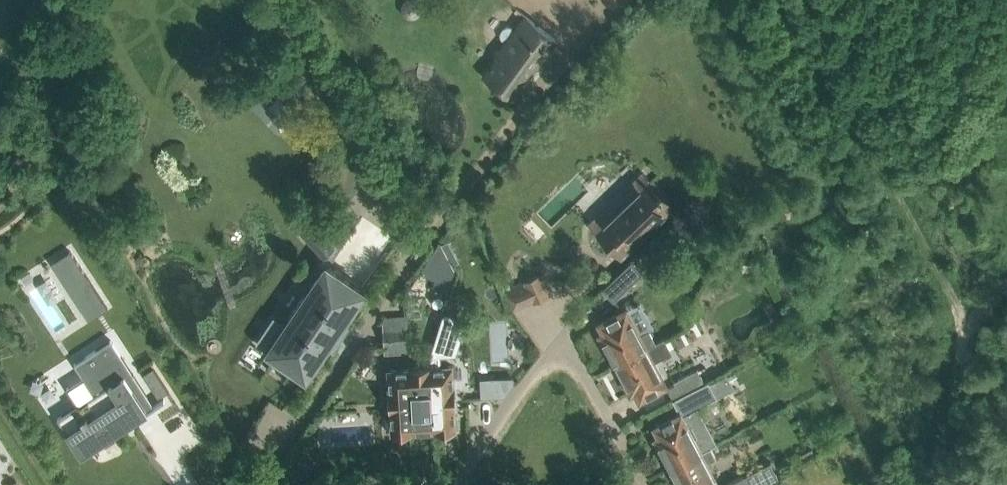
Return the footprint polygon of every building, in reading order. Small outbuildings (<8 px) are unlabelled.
[(401,0),(400,2),(399,4),(399,6),(400,8),(400,10),(401,12),(403,13),(404,15),(406,16),(408,16),(410,16),(412,16),(414,16),(416,15),(417,14),(419,12),(420,10),(421,9),(421,7),(421,5),(421,3),(420,1),(420,0),(401,0)] [(512,96),(557,38),(526,16),(517,28),(514,26),(512,25),(509,25),(507,25),(505,26),(503,28),(502,30),(501,33),(501,35),(502,38),(504,40),(502,42),(505,45),(501,51),(498,49),(494,54),(498,57),(483,76),(512,96)] [(621,253),(623,254),(673,206),(651,183),(633,200),(627,193),(612,208),(615,211),(597,228),(615,247),(617,244),(624,251),(621,253)] [(340,227),(320,205),(297,226),(323,256),(335,245),(329,238),(340,227)] [(632,260),(603,287),(611,296),(614,299),(643,272),(632,260)] [(344,319),(364,290),(326,264),(309,290),(308,290),(285,322),(286,323),(268,350),(306,376),(326,346),(327,347),(345,320),(344,319)] [(539,274),(525,280),(534,301),(548,295),(539,274)] [(656,341),(651,330),(641,335),(627,308),(600,322),(604,330),(600,333),(615,362),(646,346),(656,341)] [(458,319),(443,314),(432,352),(432,365),(435,429),(441,428),(441,430),(456,429),(456,427),(458,427),(457,416),(456,416),(453,364),(449,365),(441,365),(441,354),(452,354),(453,351),(461,328),(460,328),(462,321),(458,320),(458,319)] [(409,343),(408,327),(384,328),(385,344),(409,343)] [(434,346),(438,330),(427,327),(422,342),(434,346)] [(654,360),(672,351),(664,337),(656,341),(646,346),(615,362),(631,391),(635,389),(640,398),(667,383),(654,360)] [(140,384),(111,339),(85,356),(105,387),(58,417),(60,421),(82,454),(149,411),(134,388),(140,384)] [(435,429),(432,365),(410,367),(413,430),(420,430),(423,432),(431,431),(432,429),(435,429)] [(153,367),(142,374),(157,398),(169,391),(153,367)] [(413,430),(410,367),(388,368),(391,418),(390,419),(390,431),(392,431),(393,433),(407,432),(407,430),(413,430)] [(673,398),(705,381),(698,368),(674,380),(676,383),(667,388),(673,398)] [(497,378),(498,395),(505,394),(514,383),(514,377),(497,378)] [(681,412),(654,426),(659,435),(655,437),(671,466),(711,445),(717,442),(698,407),(718,396),(708,379),(705,381),(673,398),(681,412)] [(671,466),(680,484),(720,484),(707,461),(717,456),(711,445),(671,466)] [(779,475),(771,460),(724,484),(761,484),(779,475)]
